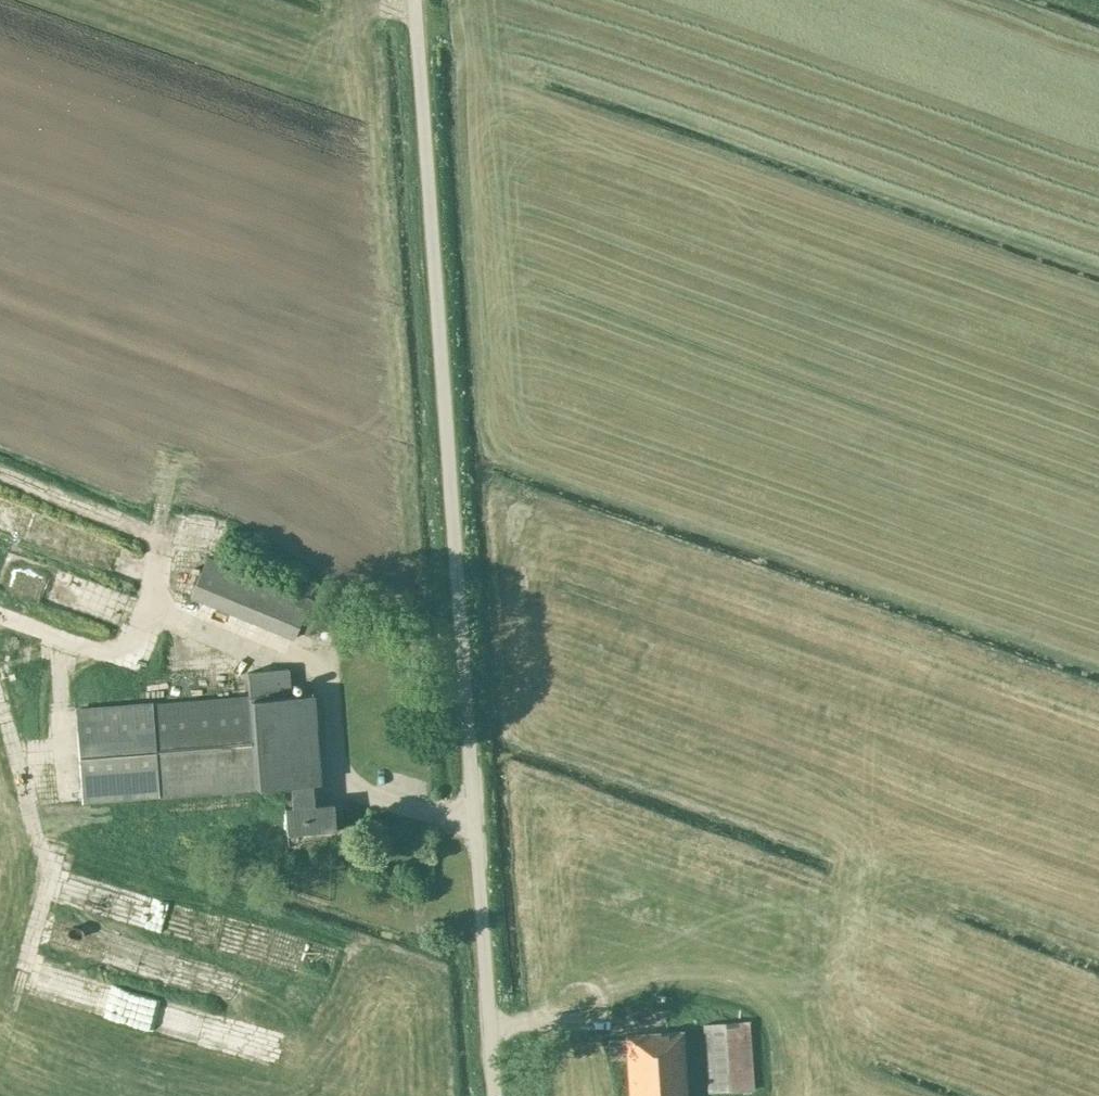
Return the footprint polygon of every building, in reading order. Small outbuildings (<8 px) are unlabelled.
[(222,549),(222,521),(183,521),(182,549),(222,549)] [(329,606),(206,555),(189,595),(294,639),(297,631),(315,638),(329,606)] [(312,693),(289,696),(287,668),(246,671),(247,695),(73,708),(80,800),(254,787),(254,788),(289,786),(291,806),(283,806),(286,833),(336,828),(334,803),(313,805),(311,783),(320,782),(312,693)] [(708,1092),(752,1087),(748,1020),(701,1024),(708,1092)] [(607,1042),(609,1062),(626,1060),(629,1095),(687,1095),(681,1031),(624,1037),(624,1040),(607,1042)]
